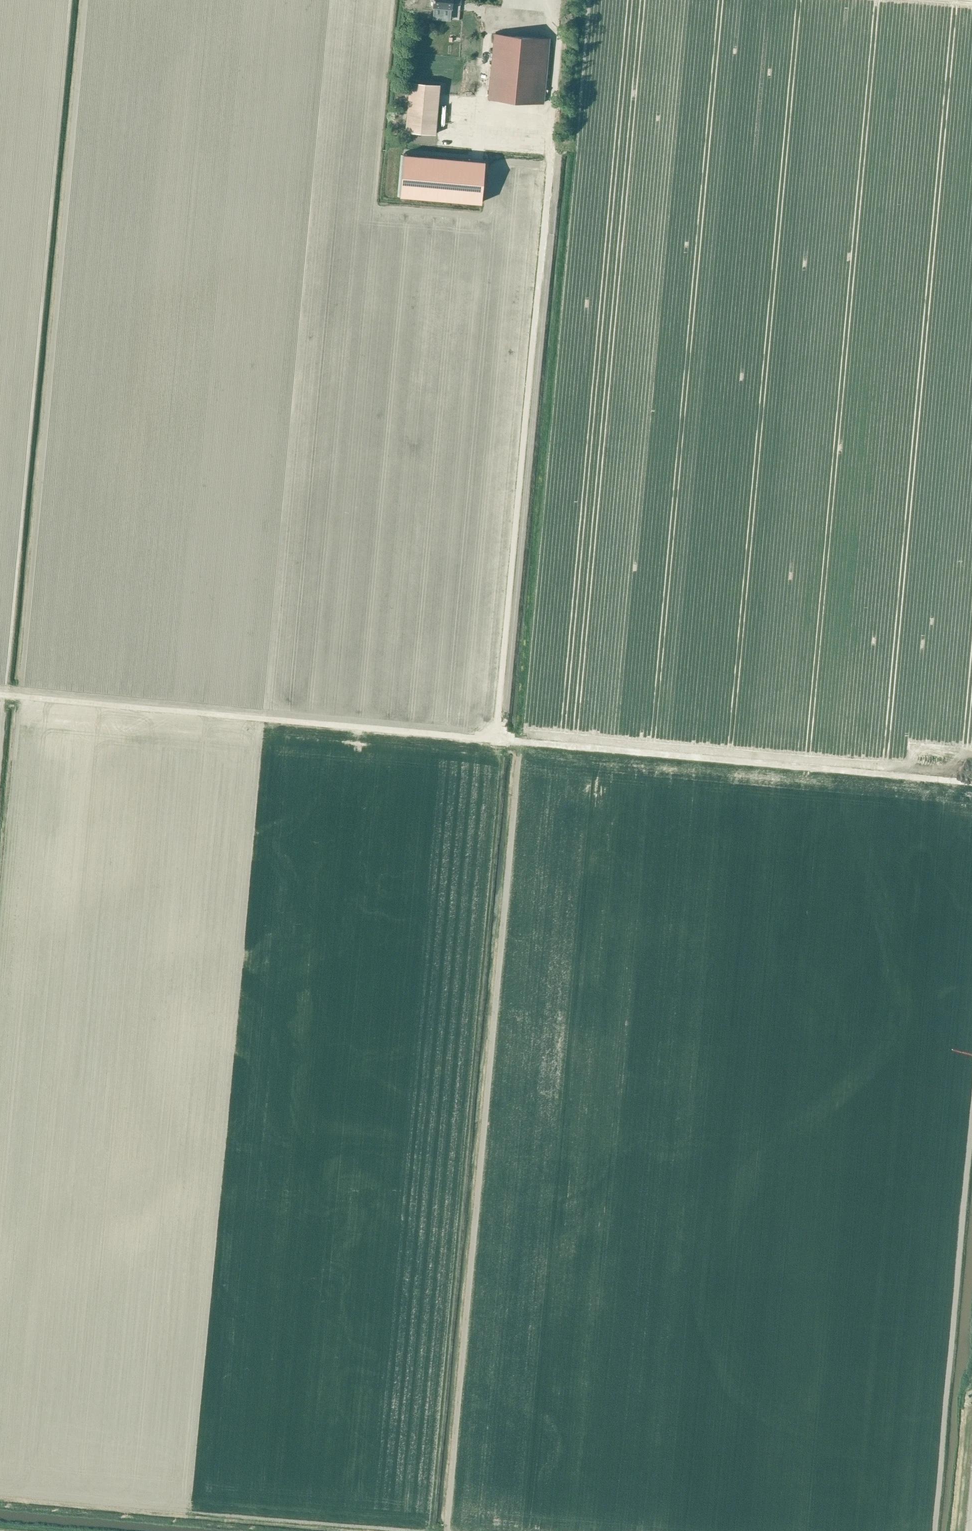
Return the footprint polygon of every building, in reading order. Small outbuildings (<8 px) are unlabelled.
[(460,0),(433,0),(432,7),(451,9),(452,2),(460,3),(460,0)] [(488,97),(542,102),(548,39),(494,34),(488,97)] [(406,131),(436,134),(440,84),(410,81),(406,131)] [(481,202),(485,161),(403,153),(400,195),(481,202)]
